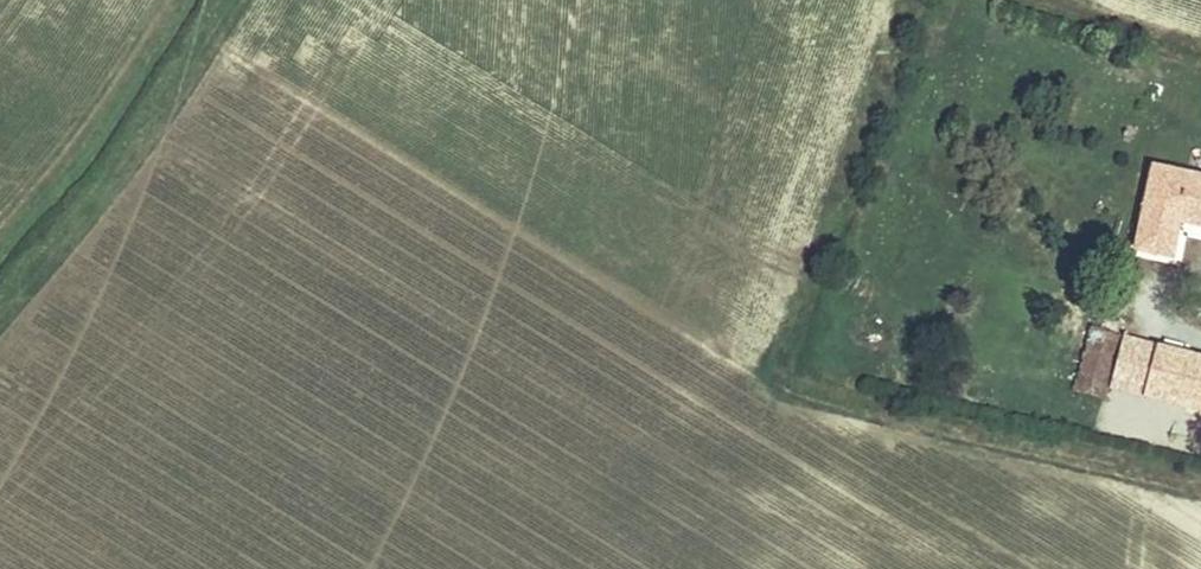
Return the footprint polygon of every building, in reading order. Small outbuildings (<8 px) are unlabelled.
[(1158,174),(1146,228),(1136,226),(1133,242),(1142,244),(1140,253),(1174,260),(1182,225),(1200,229),(1200,183),(1158,174)] [(1107,400),(1111,385),(1123,341),(1078,330),(1068,375),(1085,379),(1081,394),(1107,400)] [(1124,337),(1123,341),(1111,385),(1149,396),(1161,347),(1124,337)] [(1149,396),(1200,409),(1200,357),(1161,347),(1149,396)]
